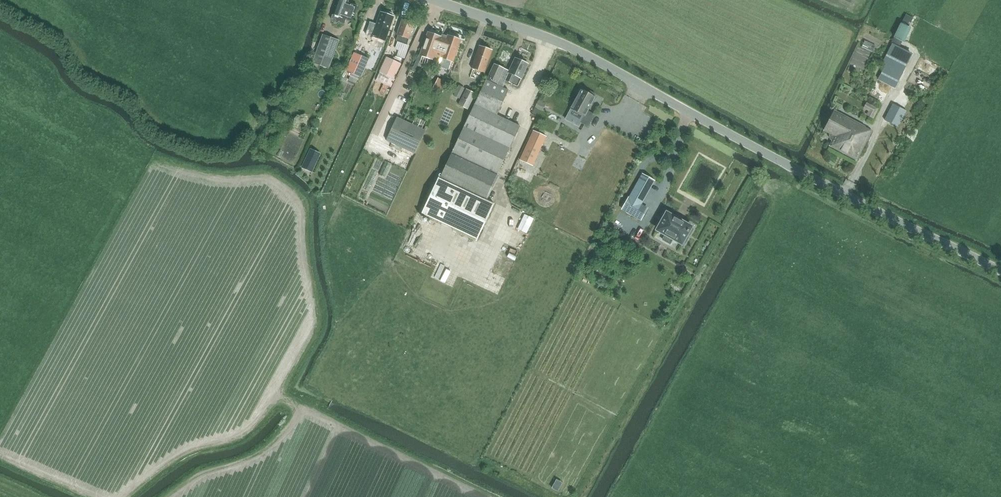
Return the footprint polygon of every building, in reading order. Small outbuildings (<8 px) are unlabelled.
[(346,19),(351,21),(357,6),(347,2),(347,0),(338,0),(331,19),(344,24),(346,19)] [(370,23),(366,34),(371,36),(372,37),(379,39),(385,41),(388,31),(393,17),(392,16),(393,14),(387,12),(386,14),(381,12),(376,25),(375,25),(370,23)] [(901,24),(909,27),(913,18),(906,15),(901,24)] [(398,36),(396,41),(398,42),(407,45),(415,24),(402,20),(397,35),(398,36)] [(909,27),(901,24),(901,23),(894,38),(904,43),(905,42),(911,28),(909,27)] [(428,33),(420,55),(422,56),(433,60),(436,53),(441,55),(440,58),(442,58),(439,66),(449,70),(449,69),(450,70),(453,62),(461,40),(448,35),(446,40),(441,38),(441,37),(428,33)] [(312,62),(320,65),(328,68),(338,41),(321,35),(312,62)] [(854,57),(866,61),(872,44),(863,41),(861,46),(857,45),(854,57)] [(889,62),(879,81),(894,89),(905,70),(902,68),(910,53),(904,49),(905,48),(894,42),(885,59),(889,62)] [(471,69),(483,72),(490,51),(478,47),(471,69)] [(369,59),(354,52),(346,71),(361,77),(369,59)] [(395,79),(402,64),(387,57),(380,72),(395,79)] [(515,59),(504,83),(517,89),(518,88),(522,81),(521,79),(520,79),(527,65),(515,59)] [(493,65),(487,80),(497,84),(503,69),(493,65)] [(376,81),(392,88),(396,80),(395,79),(380,72),(376,81)] [(485,201),(520,127),(496,116),(508,91),(485,81),(423,215),(477,241),(494,205),(485,201)] [(445,87),(436,83),(431,92),(441,96),(445,87)] [(458,85),(453,96),(459,99),(464,88),(458,85)] [(476,93),(473,91),(473,92),(466,89),(459,105),(468,110),(476,93)] [(571,109),(565,120),(578,127),(580,123),(588,127),(594,115),(587,111),(595,98),(593,97),(595,94),(587,90),(585,93),(581,90),(570,109),(571,109)] [(538,101),(535,108),(543,111),(546,105),(538,101)] [(900,129),(909,112),(903,109),(903,110),(891,103),(883,120),(900,129)] [(845,116),(838,113),(835,111),(825,131),(830,133),(829,135),(829,136),(829,138),(830,139),(831,140),(832,141),(829,146),(857,161),(872,131),(845,117),(845,116)] [(386,140),(415,154),(426,131),(397,118),(386,140)] [(642,122),(639,127),(647,130),(649,126),(642,122)] [(533,130),(520,159),(534,165),(547,136),(533,130)] [(578,143),(580,135),(572,133),(570,141),(578,143)] [(293,153),(296,142),(283,138),(280,150),(293,153)] [(311,150),(302,167),(311,172),(320,154),(311,150)] [(532,176),(518,170),(516,175),(529,182),(532,176)] [(649,186),(653,180),(642,174),(639,180),(629,198),(639,204),(649,186)] [(634,212),(643,218),(647,210),(638,205),(639,204),(629,198),(624,207),(634,212)] [(668,214),(667,213),(662,222),(660,221),(656,227),(659,228),(657,230),(682,244),(683,242),(685,243),(689,237),(686,235),(691,227),(690,226),(690,225),(684,221),(683,223),(682,222),(683,220),(682,219),(681,221),(677,219),(678,217),(677,217),(676,219),(675,218),(675,216),(669,213),(668,214)] [(527,214),(523,221),(530,225),(533,217),(527,214)]
